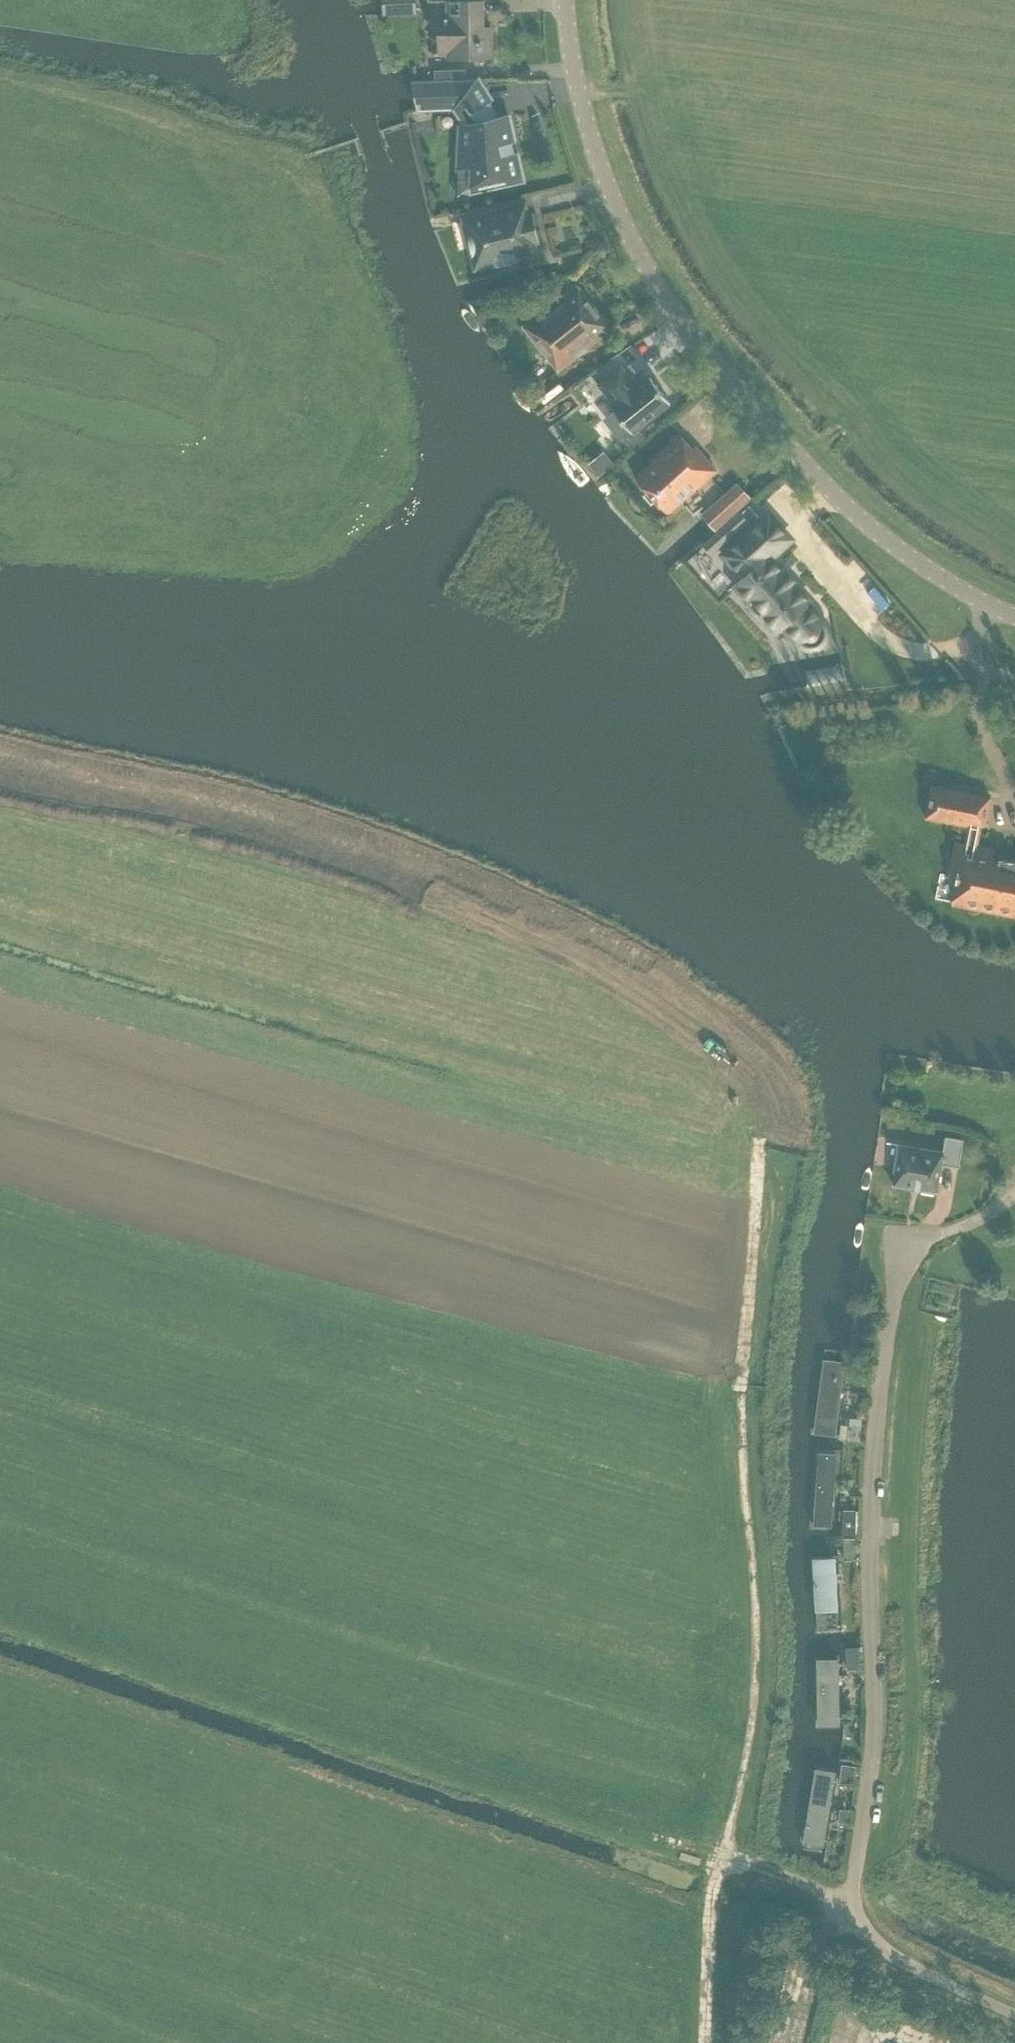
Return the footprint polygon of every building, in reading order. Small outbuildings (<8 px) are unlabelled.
[(383,14),(405,13),(415,13),(415,0),(383,0),(383,14)] [(483,27),(482,0),(445,0),(445,11),(438,11),(439,54),(446,54),(446,58),(475,57),(475,69),(492,69),(492,27),(483,27)] [(489,101),(477,82),(413,84),(419,108),(457,106),(464,117),(489,101)] [(505,116),(464,125),(462,166),(473,164),(472,190),(519,180),(505,116)] [(527,204),(515,207),(461,220),(462,222),(461,222),(471,265),(472,265),(472,267),(539,251),(537,244),(540,243),(533,212),(529,213),(527,204)] [(612,329),(576,284),(523,326),(558,371),(612,329)] [(632,433),(670,403),(649,377),(637,387),(621,367),(598,384),(615,405),(611,407),(614,411),(606,417),(621,436),(629,429),(632,433)] [(563,387),(555,377),(535,393),(543,403),(563,387)] [(668,513),(716,471),(679,435),(651,461),(652,462),(636,476),(668,513)] [(751,497),(737,482),(701,515),(715,530),(751,497)] [(788,538),(767,515),(737,543),(723,555),(743,578),(734,586),(745,598),(745,601),(746,604),(747,606),(749,609),(752,613),(755,615),(759,617),(761,618),(763,619),(774,631),(781,625),(797,643),(821,622),(805,603),(807,602),(767,557),(788,538)] [(992,858),(993,850),(974,846),(978,828),(984,829),(991,797),(932,785),(925,817),(968,826),(964,843),(955,841),(948,875),(956,877),(952,902),(952,904),(1014,917),(1014,863),(992,858)] [(964,1138),(945,1135),(942,1150),(899,1143),(891,1186),(937,1194),(942,1164),(959,1167),(964,1138)] [(849,1349),(823,1346),(814,1436),(840,1439),(849,1349)] [(835,1530),(838,1452),(818,1451),(815,1529),(835,1530)] [(839,1636),(836,1558),(814,1558),(817,1636),(839,1636)] [(840,1728),(840,1656),(817,1657),(819,1730),(840,1728)] [(825,1852),(837,1772),(815,1769),(803,1849),(825,1852)]
